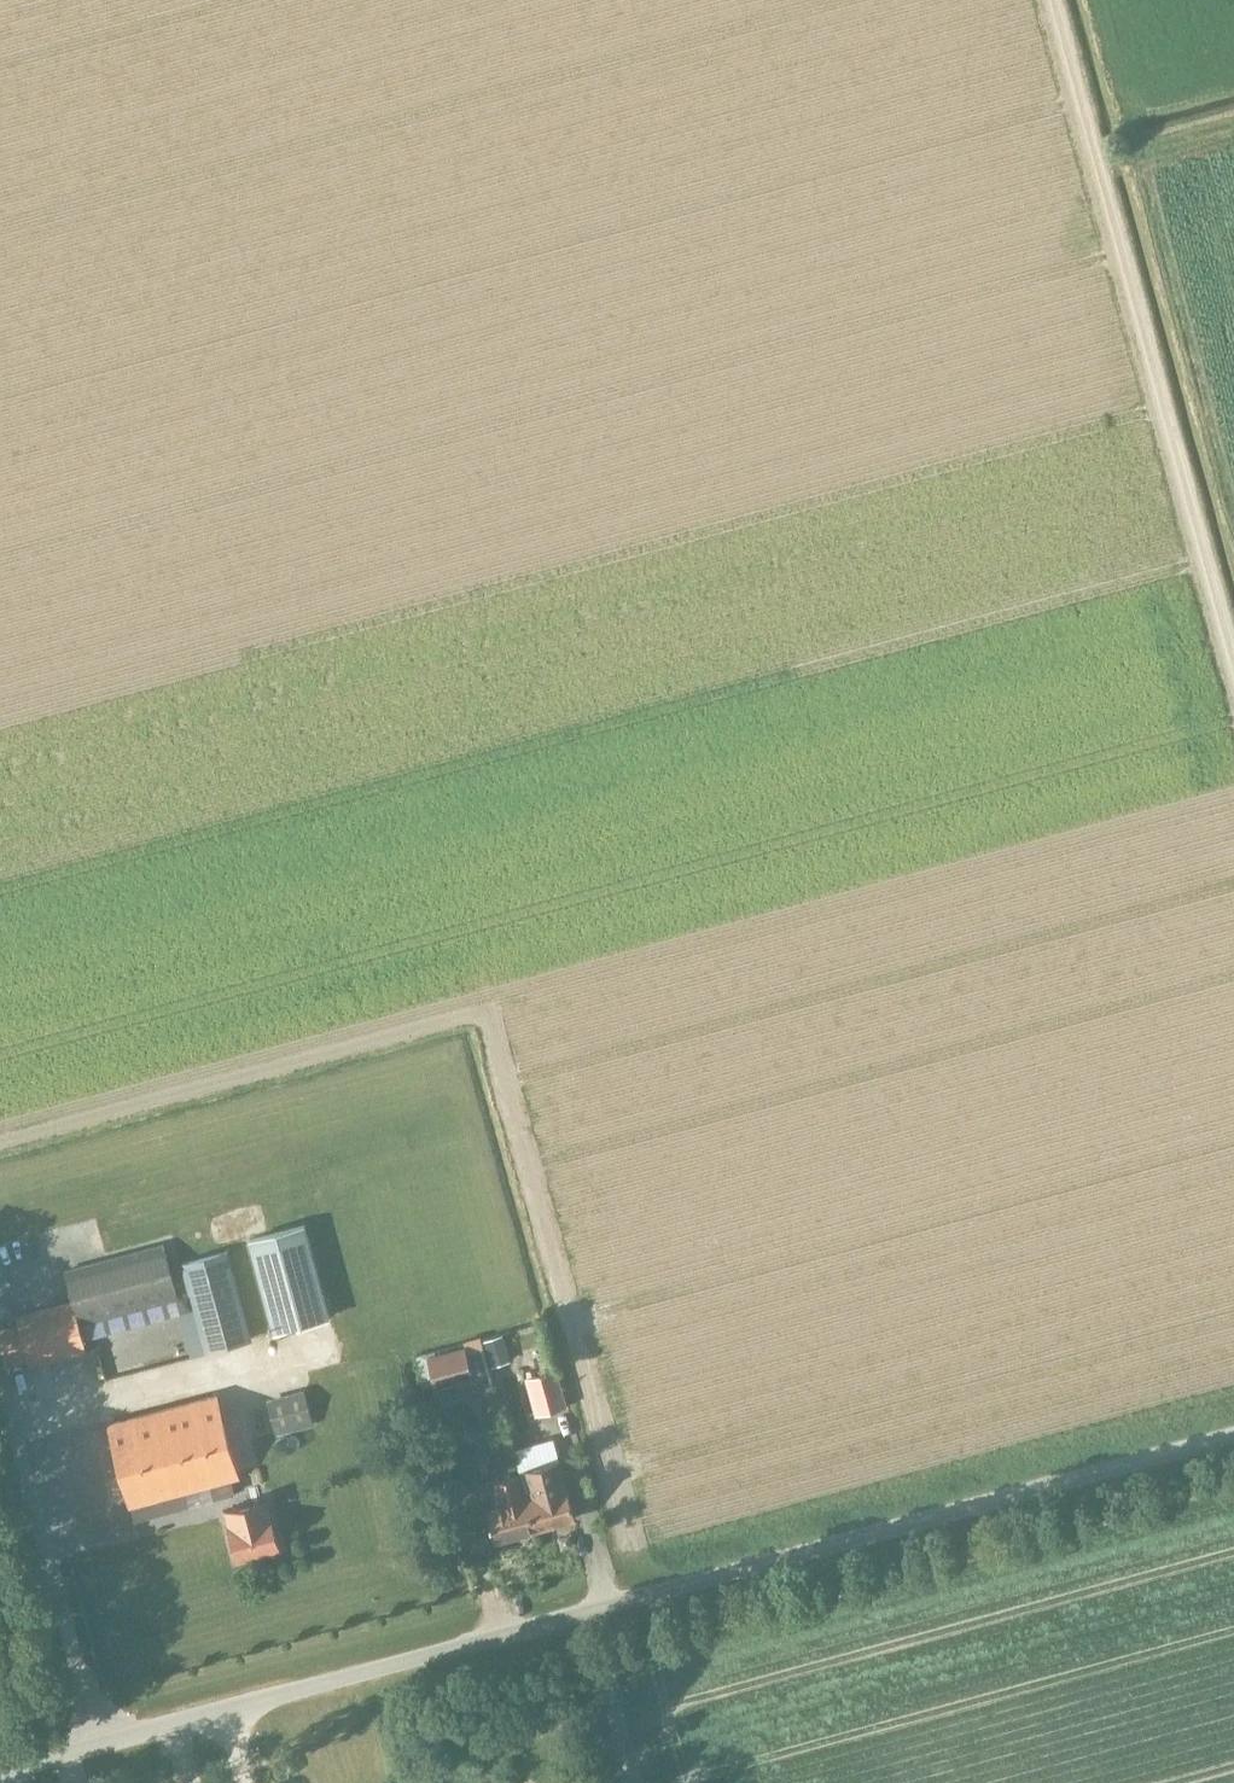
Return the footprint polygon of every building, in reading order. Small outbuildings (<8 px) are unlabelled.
[(272,1334),(329,1318),(303,1225),(246,1240),(272,1334)] [(71,1301),(14,1316),(27,1363),(84,1348),(77,1323),(176,1297),(162,1244),(63,1271),(71,1301)] [(202,1353),(251,1340),(227,1250),(177,1263),(202,1353)] [(481,1340),(485,1362),(504,1358),(499,1336),(481,1340)] [(464,1347),(426,1358),(434,1387),(472,1377),(464,1347)] [(527,1377),(537,1415),(565,1407),(555,1369),(527,1377)] [(312,1424),(304,1393),(303,1388),(265,1398),(275,1434),(312,1424)] [(215,1395),(108,1423),(129,1505),(209,1483),(212,1498),(233,1493),(229,1478),(237,1476),(215,1395)] [(533,1529),(574,1518),(558,1459),(523,1469),(530,1496),(525,1497),(533,1529)] [(533,1529),(525,1497),(518,1472),(492,1479),(499,1501),(483,1505),(493,1540),(533,1529)] [(236,1560),(278,1549),(264,1499),(223,1510),(227,1524),(226,1524),(236,1560)] [(46,1647),(54,1645),(51,1633),(43,1635),(46,1647)]
